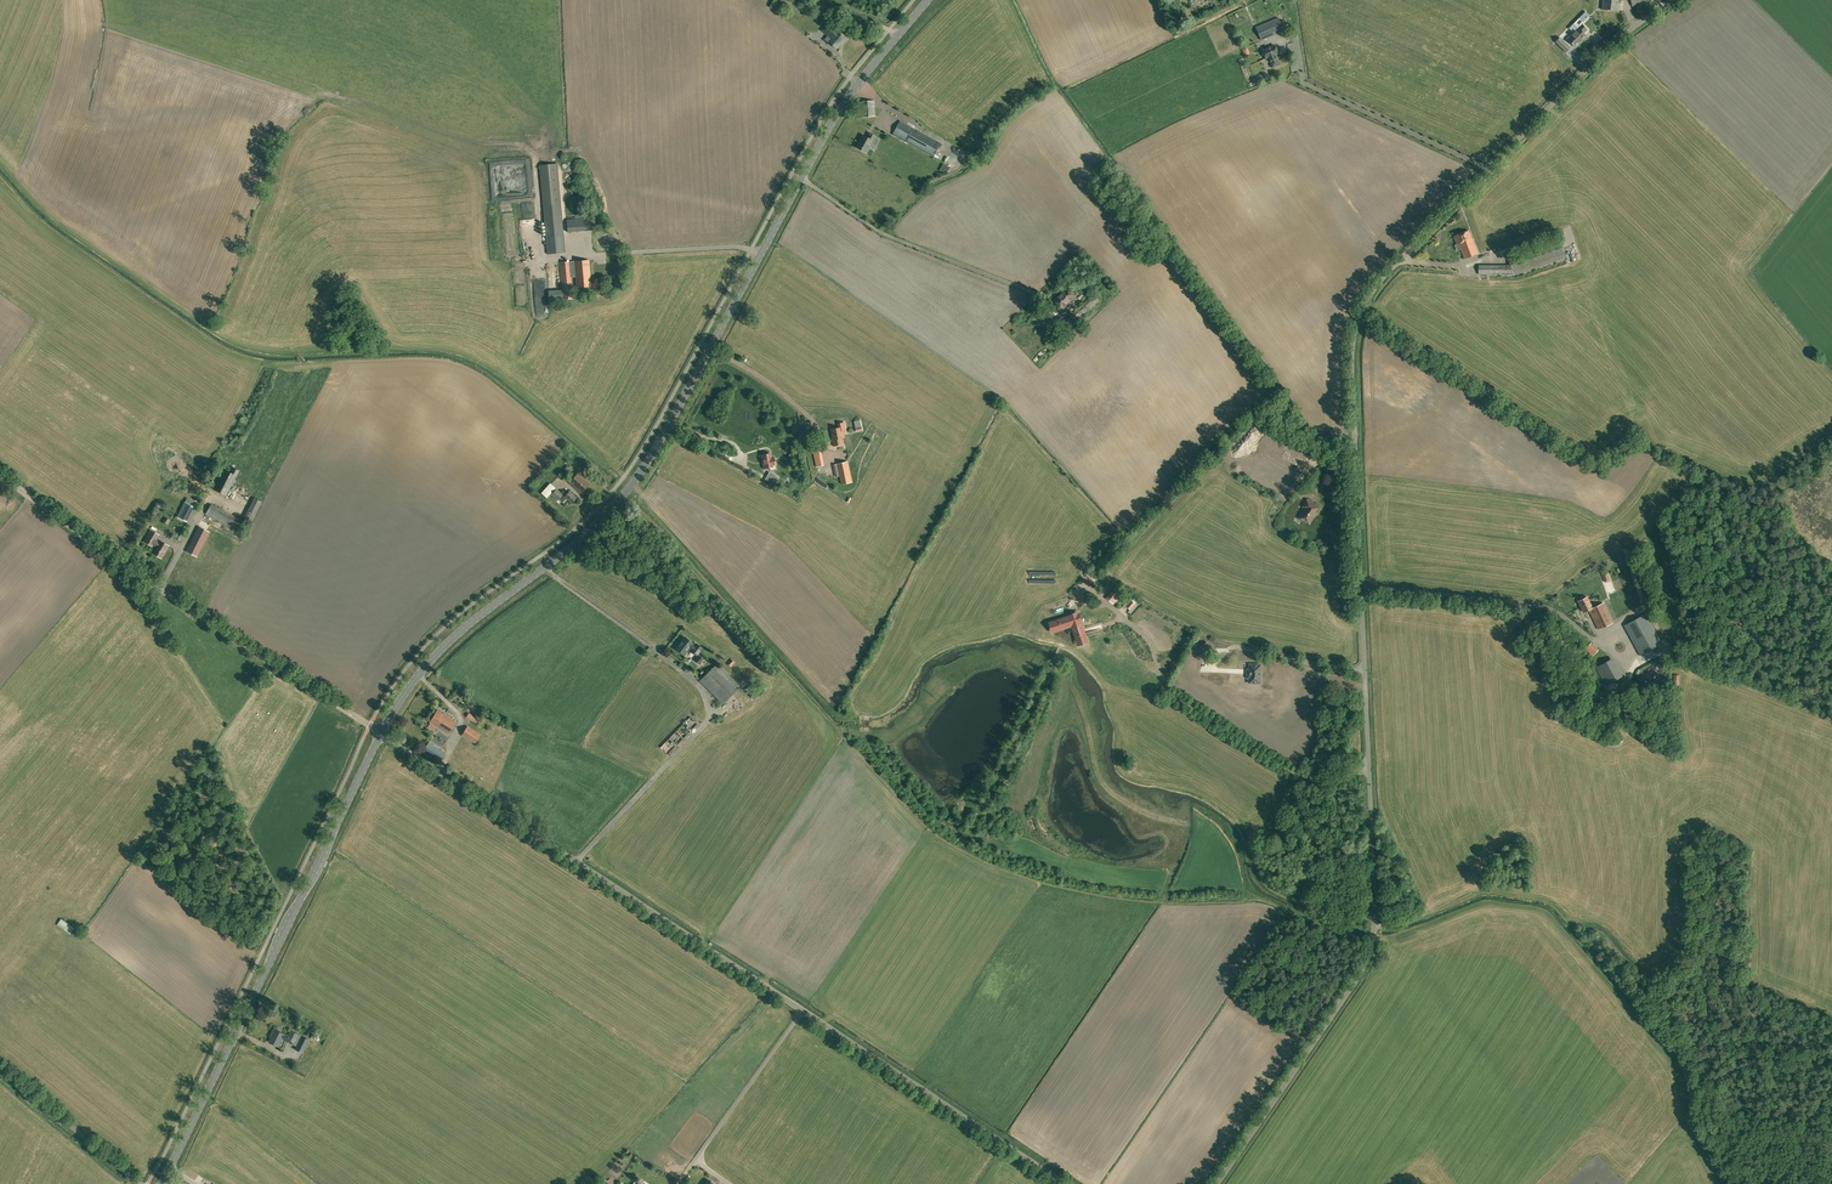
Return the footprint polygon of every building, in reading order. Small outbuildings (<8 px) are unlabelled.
[(1602,9),(1618,11),(1619,3),(1618,3),(1618,0),(1603,0),(1602,9)] [(1261,41),(1284,31),(1278,17),(1255,27),(1261,41)] [(1583,33),(1587,29),(1581,24),(1583,22),(1579,18),(1573,25),(1578,29),(1568,39),(1575,46),(1586,35),(1583,33)] [(825,39),(829,42),(837,48),(842,42),(841,42),(842,41),(844,42),(847,39),(838,31),(837,31),(835,29),(827,22),(821,29),(828,35),(825,39)] [(1560,45),(1566,50),(1571,46),(1564,40),(1560,45)] [(1268,57),(1273,67),(1280,64),(1276,54),(1278,53),(1277,50),(1277,49),(1276,46),(1275,46),(1275,45),(1267,48),(1262,50),(1266,58),(1268,57)] [(1255,85),(1267,80),(1264,73),(1252,78),(1255,85)] [(863,116),(875,115),(874,100),(862,101),(863,116)] [(933,156),(940,143),(900,121),(893,134),(933,156)] [(870,133),(868,137),(863,135),(857,147),(867,153),(876,136),(870,133)] [(539,165),(543,206),(547,254),(565,252),(556,163),(539,165)] [(568,232),(593,229),(592,217),(566,220),(568,232)] [(1457,251),(1461,250),(1464,259),(1478,254),(1472,239),(1469,231),(1454,236),(1457,244),(1454,245),(1457,251)] [(1507,256),(1511,265),(1514,274),(1514,275),(1565,258),(1559,238),(1507,256)] [(589,260),(574,261),(575,276),(576,287),(591,286),(589,260)] [(574,261),(560,262),(564,299),(573,298),(571,277),(575,276),(574,261)] [(1488,274),(1488,265),(1478,265),(1478,274),(1488,274)] [(1514,274),(1511,265),(1499,265),(1499,274),(1514,274)] [(1063,308),(1075,297),(1066,287),(1062,291),(1063,292),(1055,300),(1063,308)] [(831,429),(833,439),(832,439),(833,446),(843,444),(842,438),(844,437),(843,430),(846,430),(844,422),(838,424),(839,428),(831,429)] [(1307,461),(1302,458),(1266,435),(1259,446),(1296,468),(1301,471),(1307,461)] [(816,467),(820,466),(824,465),(823,460),(819,442),(811,443),(816,465),(816,467)] [(796,466),(802,465),(799,451),(793,453),(796,466)] [(769,467),(773,466),(770,453),(766,454),(765,454),(761,455),(764,468),(768,467),(769,467)] [(1285,492),(1294,478),(1253,453),(1245,467),(1285,492)] [(848,461),(837,464),(841,484),(852,482),(848,461)] [(773,484),(777,476),(769,472),(765,479),(773,484)] [(578,473),(570,482),(581,492),(589,483),(578,473)] [(541,493),(547,498),(556,488),(550,483),(541,493)] [(558,500),(563,494),(556,488),(551,494),(558,500)] [(571,503),(576,497),(569,491),(564,496),(565,497),(561,501),(564,503),(567,499),(571,503)] [(258,517),(265,501),(260,498),(253,514),(258,517)] [(1313,515),(1319,506),(1307,499),(1303,506),(1305,508),(1298,518),(1309,524),(1314,516),(1313,515)] [(161,558),(169,545),(161,540),(160,541),(157,539),(159,535),(151,530),(144,542),(152,547),(154,544),(157,546),(153,554),(161,558)] [(196,530),(185,550),(194,555),(206,536),(196,530)] [(1116,604),(1125,595),(1119,590),(1110,598),(1116,604)] [(1598,629),(1613,622),(1603,603),(1592,608),(1587,597),(1578,601),(1584,612),(1589,610),(1598,629)] [(1072,624),(1078,640),(1086,638),(1078,613),(1053,622),(1056,629),(1072,624)] [(1640,656),(1662,643),(1646,613),(1623,626),(1640,656)] [(693,643),(684,636),(682,640),(676,648),(684,655),(690,647),(693,650),(691,651),(697,655),(702,648),(697,644),(695,646),(692,644),(693,643)] [(1214,646),(1208,640),(1202,645),(1209,652),(1214,646)] [(1628,642),(1617,648),(1626,664),(1637,659),(1628,642)] [(1592,645),(1589,648),(1597,655),(1600,652),(1592,645)] [(1249,669),(1247,669),(1246,677),(1248,677),(1248,682),(1252,683),(1255,683),(1259,683),(1260,665),(1249,664),(1249,669)] [(723,703),(735,691),(712,668),(700,681),(723,703)] [(448,734),(456,721),(437,710),(430,722),(448,734)] [(476,724),(479,719),(469,712),(466,717),(476,724)] [(667,755),(698,724),(690,717),(660,747),(667,755)] [(475,743),(480,734),(467,727),(462,735),(475,743)] [(440,761),(445,753),(428,743),(423,751),(440,761)] [(303,1052),(309,1039),(292,1030),(289,1036),(274,1028),(270,1037),(271,1037),(269,1041),(278,1046),(282,1038),(297,1046),(296,1049),(303,1052)]
